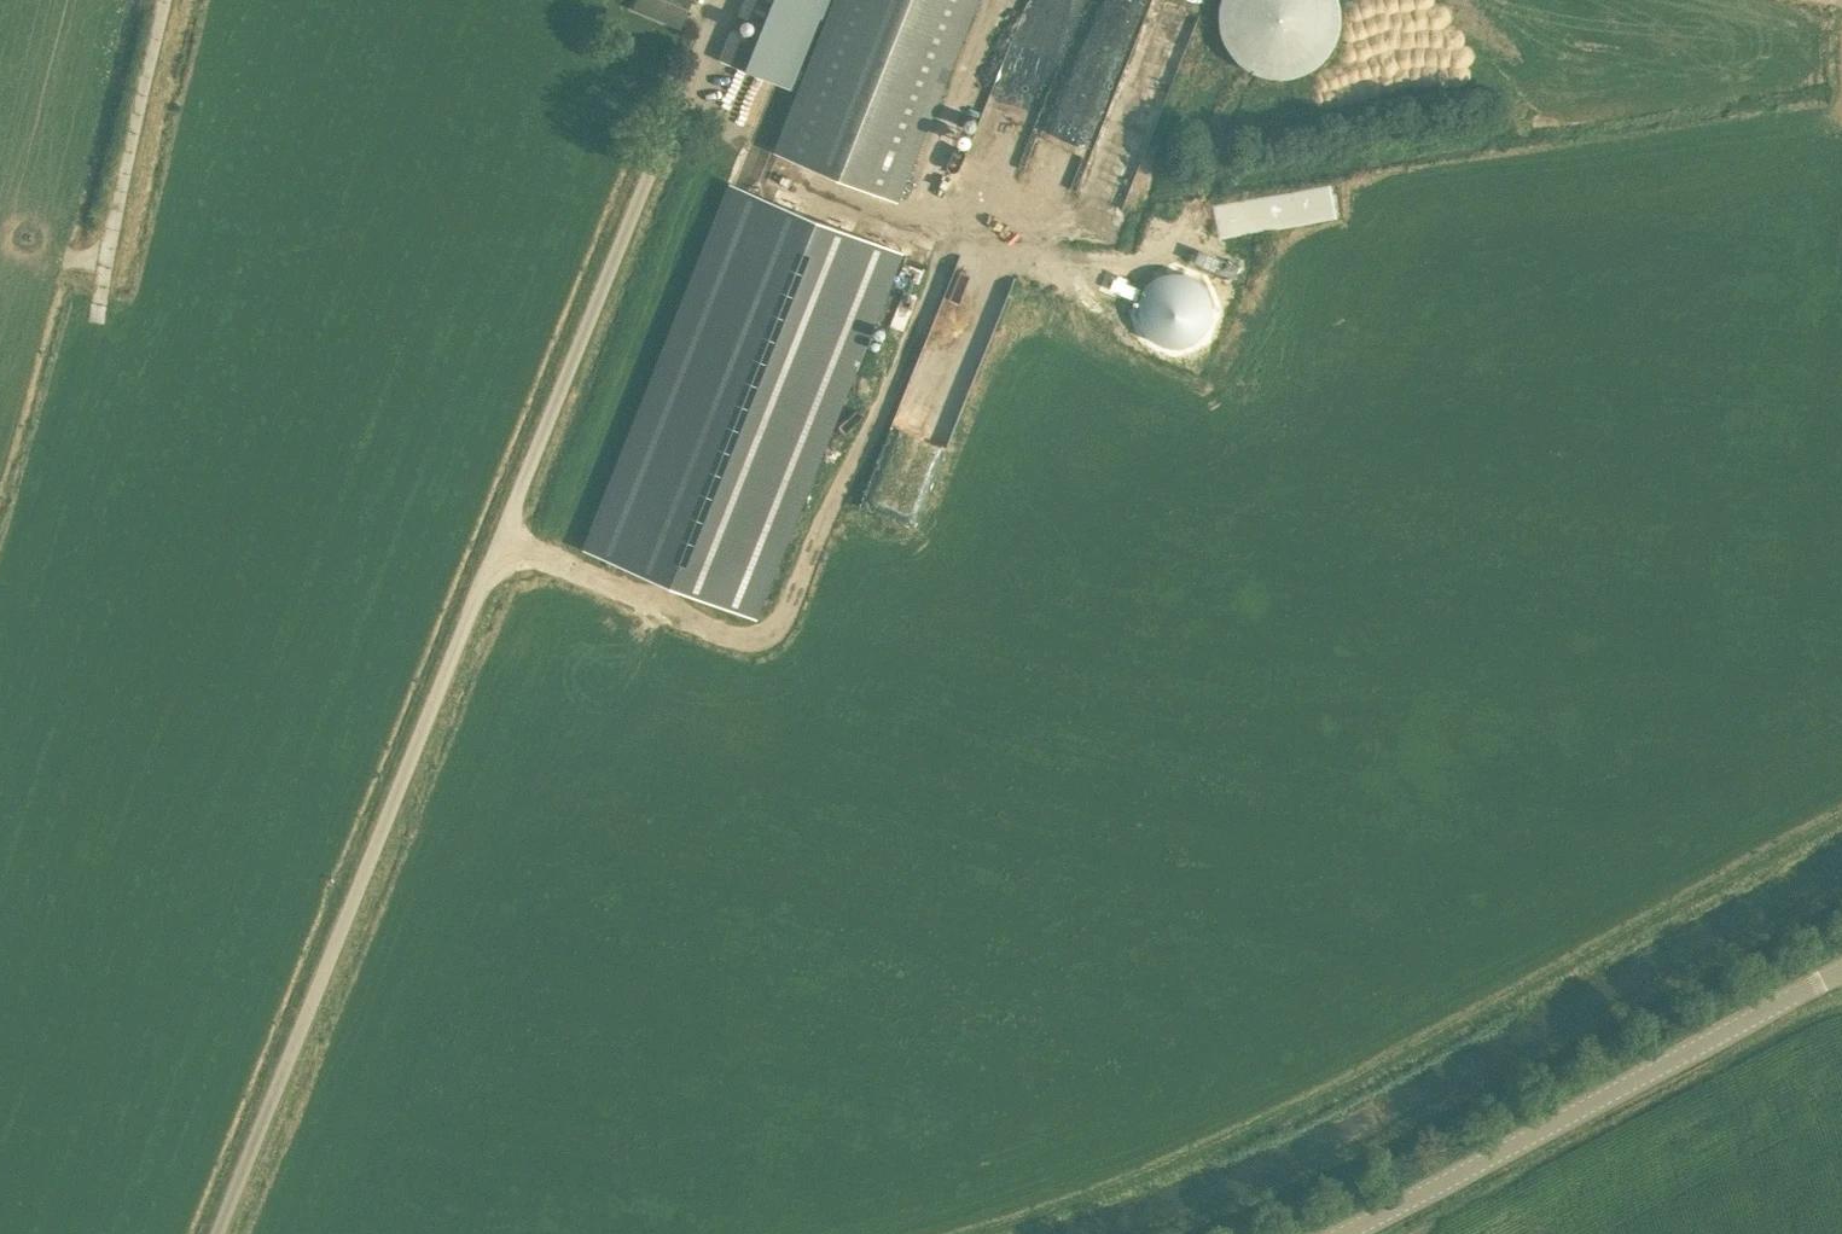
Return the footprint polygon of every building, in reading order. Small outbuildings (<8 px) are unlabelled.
[(635,6),(654,14),(655,11),(682,21),(691,0),(637,0),(635,6)] [(720,58),(792,87),(828,0),(743,0),(720,58)] [(839,0),(780,149),(893,195),(973,0),(838,0),(839,0)] [(1219,8),(1218,14),(1219,23),(1220,29),(1223,39),(1226,44),(1232,53),(1238,59),(1242,63),(1250,68),(1253,70),(1263,73),(1267,74),(1278,75),(1284,75),(1290,74),(1296,72),(1304,69),(1311,65),(1316,62),(1324,54),(1328,50),(1332,42),(1335,37),(1337,31),(1338,22),(1339,16),(1338,8),(1337,0),(1220,0),(1219,8)] [(732,179),(584,545),(754,613),(901,248),(732,179)] [(1142,290),(1115,279),(1111,290),(1138,301),(1138,303),(1137,304),(1137,306),(1137,308),(1137,310),(1137,312),(1137,314),(1138,317),(1138,319),(1139,322),(1140,324),(1141,327),(1142,328),(1143,330),(1145,332),(1147,335),(1150,338),(1152,339),(1153,340),(1156,342),(1158,343),(1162,345),(1163,345),(1167,346),(1169,347),(1171,347),(1174,347),(1177,347),(1180,347),(1184,346),(1186,345),(1188,344),(1192,343),(1195,341),(1198,339),(1199,338),(1202,335),(1204,333),(1205,331),(1206,330),(1208,327),(1210,323),(1210,321),(1211,317),(1212,314),(1212,311),(1212,308),(1212,305),(1212,302),(1211,299),(1210,297),(1209,295),(1208,292),(1206,289),(1205,287),(1203,284),(1201,283),(1198,280),(1196,279),(1194,277),(1192,276),(1189,274),(1186,273),(1184,273),(1181,272),(1179,272),(1176,272),(1174,272),(1172,272),(1171,272),(1169,272),(1167,272),(1166,273),(1164,273),(1162,274),(1161,274),(1160,275),(1158,276),(1155,277),(1154,278),(1153,278),(1152,279),(1151,280),(1150,281),(1149,281),(1148,283),(1146,285),(1145,286),(1144,287),(1144,288),(1143,289),(1142,290)]
